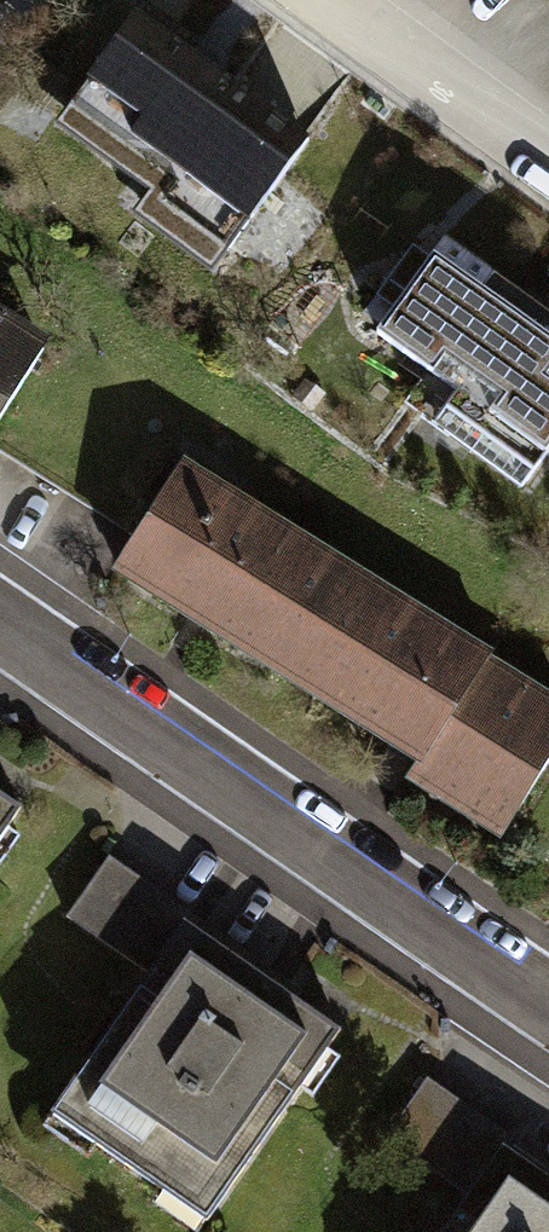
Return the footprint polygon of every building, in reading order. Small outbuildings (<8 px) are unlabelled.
[(120,46),(60,128),(151,195),(136,215),(211,270),(286,168),(120,46)] [(548,441),(548,379),(544,376),(548,369),(548,320),(442,242),(377,330),(426,366),(407,392),(523,476),(548,441)] [(0,321),(0,405),(37,343),(0,321)] [(175,464),(114,561),(419,750),(411,764),(505,822),(548,752),(548,706),(482,664),(485,659),(448,636),(439,650),(216,513),(227,496),(175,464)] [(15,807),(0,796),(0,829),(15,807)] [(67,916),(145,969),(185,912),(107,858),(67,916)] [(269,971),(185,912),(145,969),(46,1111),(201,1218),(334,1028),(263,979),(269,971)] [(384,1139),(462,1193),(504,1132),(427,1078),(384,1139)] [(504,1132),(462,1193),(435,1231),(548,1231),(548,1163),(504,1132)]
